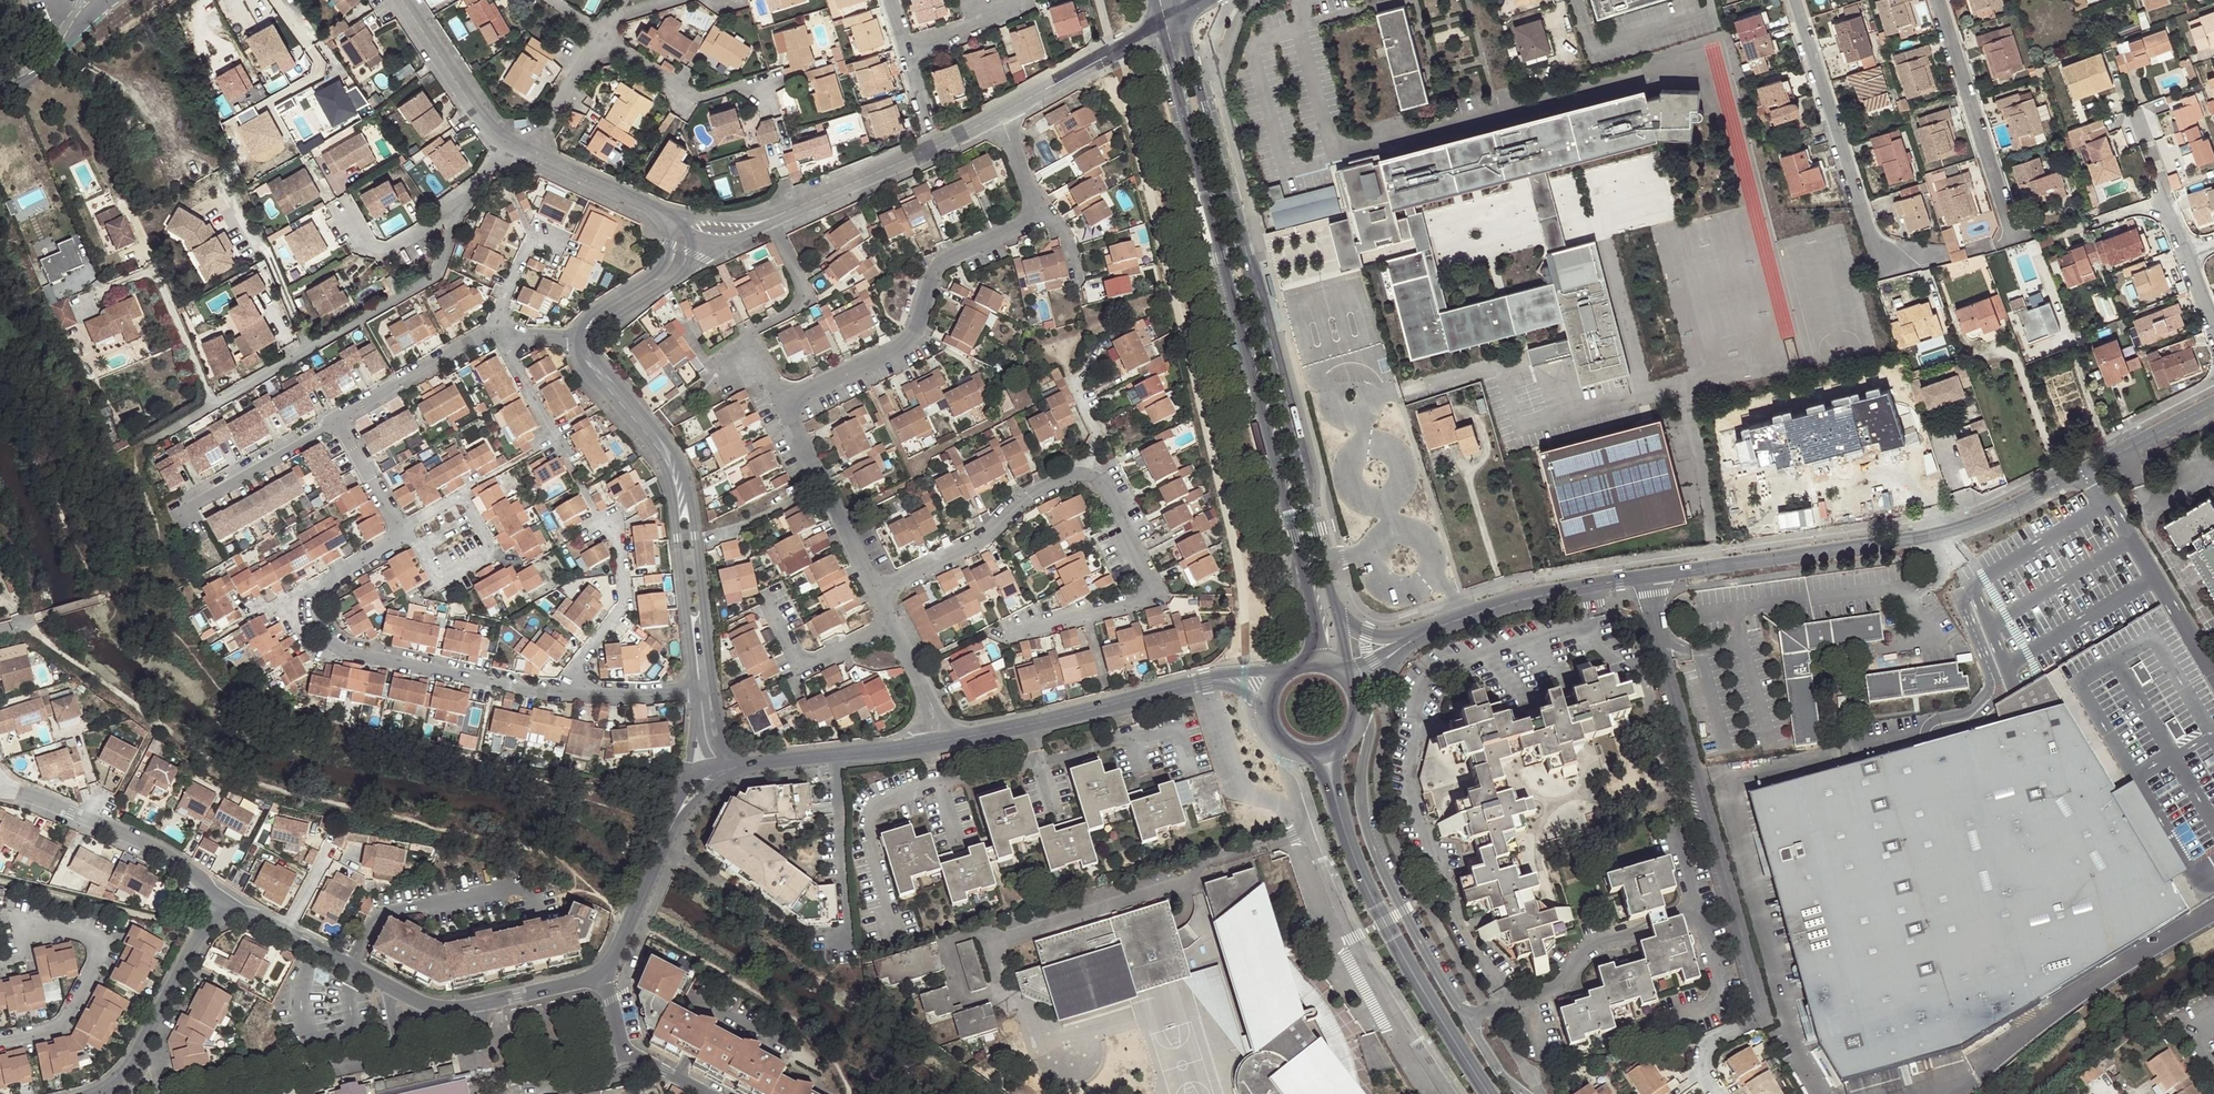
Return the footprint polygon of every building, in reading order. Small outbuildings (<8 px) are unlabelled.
[(338,3),(335,5),(344,16),(360,2),(359,0),(335,0),(338,3)] [(475,20),(477,18),(490,41),(510,29),(498,7),(493,10),(490,3),(488,0),(464,0),(475,20)] [(919,22),(938,17),(935,4),(942,2),(945,1),(945,0),(914,0),(919,22)] [(1599,19),(1660,0),(1593,0),(1599,19)] [(1914,26),(1906,2),(1910,1),(1910,0),(1877,0),(1888,35),(1901,31),(1903,37),(1915,33),(1914,26)] [(1991,8),(1990,4),(1976,9),(1973,0),(1968,0),(1973,14),(1991,8)] [(1991,8),(2003,4),(2002,0),(1973,0),(1976,9),(1990,4),(1991,8)] [(2077,10),(2088,6),(2086,0),(2074,0),(2077,10)] [(2148,10),(2169,4),(2168,0),(2145,0),(2148,10)] [(1050,7),(1058,35),(1081,28),(1089,26),(1085,16),(1078,18),(1073,1),(1050,7)] [(1906,2),(1914,26),(1918,25),(1910,1),(1906,2)] [(946,14),(942,2),(935,4),(938,17),(946,14)] [(1404,107),(1431,101),(1406,7),(1380,14),(1404,107)] [(871,9),(843,17),(845,27),(853,25),(855,34),(860,52),(861,54),(874,51),(873,47),(879,45),(886,43),(878,17),(874,18),(871,9)] [(1742,40),(1768,32),(1766,26),(1768,25),(1764,13),(1736,21),(1742,40)] [(2198,19),(2200,26),(2189,30),(2196,50),(2208,45),(2209,49),(2213,47),(2213,13),(2198,19)] [(670,15),(660,29),(652,25),(649,30),(644,28),(639,37),(662,52),(664,48),(672,53),(682,59),(685,55),(692,60),(699,48),(701,45),(678,31),(684,23),(670,15)] [(1838,37),(1840,44),(1868,35),(1862,15),(1832,25),(1836,38),(1838,37)] [(328,29),(335,38),(344,32),(351,27),(345,18),(328,29)] [(1546,43),(1549,43),(1542,19),(1515,27),(1523,54),(1525,60),(1549,53),(1546,43)] [(351,27),(344,32),(349,39),(342,45),(358,68),(380,53),(371,41),(364,31),(368,28),(362,20),(351,27)] [(275,23),(262,30),(278,57),(290,51),(275,23)] [(784,68),(786,76),(804,71),(801,63),(813,60),(808,44),(811,44),(805,24),(780,32),(786,51),(791,66),(784,68)] [(1016,55),(1008,58),(1013,73),(1021,71),(1020,64),(1045,58),(1036,24),(1011,32),(1016,55)] [(2010,68),(2011,71),(2024,68),(2010,25),(1975,36),(1978,45),(1982,44),(1986,53),(1990,52),(1997,73),(2010,68)] [(375,38),(368,28),(364,31),(371,41),(375,38)] [(711,28),(701,45),(699,48),(708,54),(711,49),(741,67),(752,50),(751,46),(723,29),(720,34),(711,28)] [(1081,28),(1058,35),(1058,40),(1083,33),(1081,28)] [(262,30),(250,37),(265,65),(278,57),(262,30)] [(2136,65),(2149,60),(2148,58),(2171,51),(2165,31),(2128,44),(2130,53),(2124,55),(2129,72),(2136,69),(2136,65)] [(780,54),(786,51),(780,32),(774,34),(780,54)] [(1771,41),(1768,32),(1742,40),(1745,49),(1741,50),(1744,60),(1748,59),(1749,61),(1777,52),(1774,40),(1771,41)] [(860,52),(855,34),(848,36),(854,53),(860,52)] [(1868,35),(1840,44),(1843,52),(1841,52),(1845,64),(1875,54),(1868,35)] [(553,59),(558,52),(533,36),(504,81),(522,92),(532,76),(534,73),(535,74),(542,63),(545,65),(549,57),(553,59)] [(1553,41),(1549,43),(1546,43),(1549,53),(1525,60),(1523,54),(1518,56),(1522,66),(1557,55),(1553,41)] [(1908,98),(1920,94),(1919,90),(1933,86),(1926,65),(1930,64),(1927,55),(1932,54),(1929,44),(1906,52),(1909,60),(1897,64),(1908,98)] [(984,49),(971,52),(972,59),(998,51),(996,47),(984,50),(984,49)] [(668,57),(672,53),(664,48),(662,52),(668,57)] [(738,72),(741,67),(711,49),(708,54),(738,72)] [(963,54),(968,71),(975,69),(981,88),(1008,80),(1000,51),(998,51),(972,59),(971,52),(963,54)] [(1894,55),(1897,64),(1909,60),(1906,52),(1894,55)] [(1993,77),(2011,71),(2010,68),(1997,73),(1990,52),(1986,53),(1993,77)] [(2093,86),(2095,92),(2114,85),(2103,53),(2063,68),(2072,92),(2093,86)] [(846,62),(849,73),(856,71),(864,96),(895,86),(892,76),(888,78),(883,61),(881,62),(878,54),(846,62)] [(888,78),(892,76),(888,60),(883,61),(888,78)] [(2151,64),(2149,60),(2136,65),(2136,69),(2151,64)] [(397,80),(414,69),(409,61),(392,72),(397,80)] [(944,104),(955,101),(954,97),(967,93),(957,62),(933,69),(944,104)] [(242,63),(218,76),(231,99),(255,85),(242,63)] [(538,75),(545,65),(542,63),(535,74),(538,75)] [(831,63),(804,71),(807,81),(813,79),(817,90),(823,109),(844,103),(831,63)] [(1919,90),(1920,94),(1937,89),(1930,64),(1926,65),(1933,86),(1919,90)] [(1892,104),(1880,65),(1848,75),(1851,86),(1856,85),(1860,98),(1863,97),(1865,102),(1868,112),(1892,104)] [(532,76),(522,92),(526,95),(535,79),(532,76)] [(343,79),(318,93),(336,125),(361,111),(360,109),(371,103),(358,86),(350,91),(343,79)] [(1790,105),(1794,104),(1796,99),(1790,80),(1782,82),(1787,99),(1785,100),(1787,106),(1790,105)] [(1796,105),(1794,104),(1790,105),(1787,106),(1785,100),(1787,99),(1782,82),(1782,81),(1759,88),(1764,106),(1767,106),(1769,112),(1772,111),(1775,123),(1794,117),(1796,115),(1798,111),(1798,108),(1796,105)] [(624,128),(629,131),(641,111),(646,114),(655,100),(633,86),(625,100),(620,96),(607,117),(624,128)] [(2074,99),(2095,92),(2093,86),(2072,92),(2074,99)] [(1564,163),(1659,139),(1658,134),(1662,135),(1662,140),(1692,141),(1692,139),(1694,140),(1695,122),(1702,123),(1705,121),(1706,119),(1706,117),(1704,114),(1703,113),(1699,113),(1699,93),(1661,90),(1661,97),(1660,107),(1652,109),(1650,98),(1648,88),(1381,158),(1394,207),(1564,163)] [(816,111),(823,109),(817,90),(811,92),(816,111)] [(431,106),(434,104),(424,91),(405,105),(416,120),(414,121),(414,122),(424,137),(446,121),(435,106),(433,109),(431,106)] [(2013,116),(2022,148),(2038,143),(2035,134),(2045,131),(2034,98),(2022,101),(2019,92),(1996,99),(1999,109),(2004,108),(2007,118),(2013,116)] [(954,97),(955,101),(957,107),(970,103),(967,93),(954,97)] [(293,96),(276,106),(281,115),(298,105),(293,96)] [(894,104),(892,96),(867,104),(877,136),(905,128),(902,118),(898,119),(894,104)] [(1660,107),(1661,97),(1650,98),(1652,109),(1660,107)] [(898,102),(894,104),(898,119),(902,118),(898,102)] [(2182,143),(2190,140),(2194,150),(2192,151),(2197,166),(2213,160),(2213,158),(2207,138),(2202,140),(2196,121),(2203,118),(2198,102),(2184,107),(2183,106),(2172,110),(2176,120),(2181,119),(2185,130),(2178,132),(2182,143)] [(1896,114),(1892,104),(1868,112),(1871,121),(1896,114)] [(416,120),(405,105),(401,108),(412,123),(414,122),(414,121),(416,120)] [(253,106),(236,115),(242,125),(238,127),(254,155),(282,139),(267,112),(259,116),(253,106)] [(742,126),(735,106),(709,114),(715,135),(742,126)] [(1062,140),(1071,155),(1089,144),(1093,142),(1086,128),(1097,122),(1089,107),(1067,118),(1064,112),(1048,120),(1052,127),(1060,124),(1067,138),(1062,140)] [(1928,161),(1940,157),(1939,153),(1953,149),(1946,129),(1950,127),(1948,118),(1952,117),(1949,108),(1927,115),(1930,123),(1918,127),(1928,161)] [(607,117),(604,115),(597,127),(599,129),(588,145),(607,157),(618,139),(617,138),(624,128),(607,117)] [(2016,149),(2022,148),(2013,116),(2007,118),(2016,149)] [(764,144),(780,139),(773,117),(762,120),(756,129),(761,145),(764,144)] [(527,126),(526,119),(514,120),(515,127),(527,126)] [(2109,135),(2103,120),(2068,132),(2074,148),(2087,144),(2094,161),(2090,163),(2097,183),(2112,177),(2110,172),(2121,168),(2116,154),(2113,155),(2106,136),(2109,135)] [(1939,153),(1940,157),(1958,151),(1950,127),(1946,129),(1953,149),(1939,153)] [(1901,129),(1871,138),(1875,150),(1880,148),(1891,184),(1916,176),(1912,163),(1917,161),(1914,151),(1908,152),(1901,129)] [(2177,145),(2182,143),(2178,132),(2173,134),(2177,145)] [(375,152),(365,133),(325,154),(336,174),(358,161),(375,152)] [(784,152),(791,173),(802,169),(801,167),(800,163),(817,157),(834,152),(828,133),(793,143),(795,149),(784,152)] [(1108,143),(1104,136),(1093,142),(1089,144),(1093,151),(1077,160),(1086,177),(1100,169),(1106,166),(1097,150),(1108,143)] [(446,144),(441,137),(423,150),(427,157),(430,156),(448,181),(469,166),(451,141),(446,144)] [(676,168),(681,159),(688,148),(671,138),(647,176),(671,191),(683,173),(676,168)] [(618,139),(607,157),(614,161),(625,143),(618,139)] [(766,152),(764,144),(761,145),(748,149),(750,157),(737,161),(746,191),(773,182),(767,167),(764,153),(766,152)] [(1794,197),(1825,187),(1819,166),(1811,168),(1806,150),(1783,157),(1794,197)] [(362,169),(379,159),(375,152),(358,161),(362,169)] [(818,162),(817,157),(800,163),(801,167),(818,162)] [(2057,193),(2058,195),(2059,200),(2068,197),(2059,171),(2045,175),(2039,178),(2036,169),(2042,167),(2039,157),(2014,166),(2025,200),(2047,193),(2049,196),(2057,193)] [(988,158),(965,168),(972,182),(977,194),(985,191),(982,186),(998,179),(990,160),(988,158)] [(1550,252),(1567,247),(1546,171),(1565,166),(1564,163),(1394,207),(1381,158),(1334,170),(1338,184),(1346,212),(1357,253),(1414,239),(1417,252),(1425,250),(1431,248),(1419,204),(1530,175),(1545,235),(1547,243),(1550,252)] [(689,164),(681,159),(676,168),(683,173),(689,164)] [(323,193),(308,167),(283,180),(281,176),(270,182),(287,213),(298,207),(296,203),(303,200),(313,194),(314,197),(323,193)] [(2039,178),(2045,175),(2042,167),(2036,169),(2039,178)] [(962,182),(947,189),(957,210),(972,204),(965,186),(972,182),(965,168),(958,171),(962,182)] [(2123,173),(2121,168),(2110,172),(2112,177),(2123,173)] [(1079,207),(1101,196),(1093,181),(1103,175),(1100,169),(1086,177),(1089,183),(1071,193),(1079,207)] [(1949,224),(1961,220),(1960,217),(1973,212),(1967,192),(1971,191),(1968,182),(1972,181),(1969,171),(1947,178),(1950,187),(1938,191),(1949,224)] [(717,178),(722,198),(734,195),(729,175),(717,178)] [(392,179),(363,195),(373,213),(387,205),(401,197),(405,204),(414,199),(404,182),(396,187),(392,179)] [(927,184),(920,187),(927,203),(934,200),(942,217),(957,210),(947,189),(932,195),(927,184)] [(1271,201),(1284,197),(1281,184),(1267,187),(1271,201)] [(1346,212),(1338,184),(1284,197),(1271,201),(1268,201),(1275,231),(1346,212)] [(1932,225),(1919,184),(1901,190),(1905,200),(1895,203),(1900,217),(1905,215),(1910,232),(1932,225)] [(917,202),(903,208),(913,230),(927,224),(920,206),(927,203),(920,187),(913,190),(917,202)] [(2213,190),(2212,188),(2189,195),(2194,208),(2192,209),(2195,219),(2197,218),(2200,226),(2213,221),(2213,190)] [(1960,217),(1961,220),(1978,214),(1971,191),(1967,192),(1973,212),(1960,217)] [(528,207),(520,193),(513,197),(520,211),(528,207)] [(570,204),(545,193),(535,215),(560,226),(570,204)] [(2027,205),(2058,195),(2057,193),(2049,196),(2047,193),(2025,200),(2027,205)] [(305,203),(314,197),(313,194),(303,200),(305,203)] [(1113,218),(1101,196),(1079,207),(1073,210),(1078,218),(1083,216),(1091,230),(1113,218)] [(507,204),(503,197),(497,200),(501,207),(507,204)] [(389,209),(387,205),(373,213),(375,217),(389,209)] [(508,205),(501,208),(508,224),(516,220),(508,205)] [(194,248),(211,277),(235,263),(231,257),(227,251),(230,249),(234,247),(224,231),(217,235),(212,227),(208,229),(206,225),(204,221),(180,207),(173,218),(176,220),(171,230),(189,240),(194,248)] [(913,230),(903,208),(879,219),(889,241),(905,234),(907,239),(915,235),(913,230)] [(118,252),(136,244),(124,219),(122,220),(117,209),(98,217),(103,229),(107,228),(118,252)] [(576,252),(592,259),(595,252),(597,252),(604,236),(607,237),(614,223),(592,213),(585,228),(582,226),(575,242),(580,245),(576,252)] [(476,230),(468,245),(476,248),(490,255),(497,240),(500,241),(507,225),(485,215),(478,231),(476,230)] [(171,230),(176,220),(173,218),(168,228),(171,230)] [(329,248),(314,221),(287,236),(302,263),(329,248)] [(850,253),(865,242),(850,222),(832,235),(841,250),(836,253),(841,260),(850,253)] [(1942,230),(1947,245),(1957,242),(1953,227),(1942,230)] [(2112,265),(2147,252),(2140,235),(2138,227),(2103,240),(2112,265)] [(2140,235),(2147,252),(2152,250),(2145,233),(2140,235)] [(2044,253),(2042,247),(2038,237),(2028,240),(2031,248),(2033,256),(2044,253)] [(61,251),(41,260),(52,285),(66,279),(64,274),(86,264),(74,238),(58,245),(61,251)] [(1609,288),(1631,373),(1634,372),(1600,239),(1567,247),(1550,252),(1547,252),(1555,281),(1558,291),(1601,280),(1603,289),(1609,288)] [(2013,253),(2031,248),(2028,240),(2022,242),(2010,246),(2013,253)] [(2102,260),(2095,241),(2072,249),(2073,253),(2058,258),(2067,282),(2082,276),(2084,283),(2097,278),(2091,264),(2102,260)] [(1110,275),(1122,272),(1138,268),(1132,244),(1110,249),(1112,254),(1114,265),(1109,266),(1107,267),(1110,275)] [(2006,247),(1998,250),(2003,263),(2011,261),(2006,247)] [(207,279),(211,277),(194,248),(190,251),(207,279)] [(490,255),(476,248),(469,263),(477,266),(473,273),(489,280),(492,273),(494,274),(501,260),(490,255)] [(1055,257),(1040,261),(1045,283),(1061,279),(1069,277),(1062,248),(1053,251),(1055,257)] [(1582,386),(1631,373),(1609,288),(1603,289),(1601,280),(1558,291),(1555,281),(1506,294),(1498,296),(1441,311),(1431,273),(1429,265),(1425,250),(1417,252),(1386,260),(1412,359),(1451,349),(1565,320),(1566,323),(1582,386)] [(570,287),(580,292),(591,266),(589,265),(592,259),(576,252),(573,258),(568,256),(557,281),(570,287)] [(841,260),(830,267),(840,281),(856,270),(860,276),(875,266),(871,260),(859,266),(850,253),(841,260)] [(1045,283),(1040,261),(1024,264),(1022,259),(1014,261),(1021,289),(1035,286),(1045,283)] [(540,274),(543,266),(529,260),(526,267),(540,274)] [(2149,268),(2145,260),(2124,269),(2126,277),(2132,275),(2142,300),(2166,291),(2160,276),(2165,274),(2161,263),(2149,268)] [(749,274),(753,283),(762,301),(769,298),(767,292),(781,285),(772,264),(749,274)] [(1147,288),(1160,285),(1155,266),(1143,270),(1147,288)] [(1116,299),(1132,295),(1129,279),(1139,275),(1138,268),(1122,272),(1124,279),(1106,283),(1110,300),(1116,299)] [(257,352),(276,341),(267,324),(260,324),(258,318),(262,317),(251,298),(266,289),(257,273),(232,287),(241,305),(230,310),(244,335),(235,340),(245,359),(256,353),(257,352)] [(2160,276),(2166,291),(2171,289),(2165,274),(2160,276)] [(307,290),(322,316),(346,302),(340,291),(336,285),(340,283),(335,275),(307,290)] [(391,287),(395,294),(401,290),(393,275),(386,278),(391,287)] [(2069,288),(2084,283),(2082,276),(2067,282),(2069,288)] [(555,285),(542,279),(534,295),(544,299),(556,305),(560,296),(565,299),(570,287),(557,281),(555,285)] [(733,279),(725,282),(733,298),(740,295),(748,312),(763,304),(762,301),(753,283),(738,290),(733,279)] [(1061,279),(1045,283),(1047,289),(1062,285),(1061,279)] [(449,295),(463,287),(459,280),(445,288),(449,295)] [(723,297),(708,304),(719,326),(734,319),(726,302),(733,298),(725,282),(718,286),(723,297)] [(955,283),(951,291),(966,298),(967,299),(971,291),(955,283)] [(1035,286),(1021,289),(1023,296),(1031,294),(1030,291),(1036,289),(1035,286)] [(385,291),(389,297),(395,294),(391,287),(385,291)] [(463,287),(449,295),(461,316),(481,305),(475,294),(470,290),(466,293),(463,287)] [(518,313),(525,316),(534,320),(544,299),(534,295),(523,289),(516,303),(521,305),(518,313)] [(992,311),(997,314),(1005,299),(984,289),(976,304),(992,311)] [(343,290),(340,291),(346,302),(349,300),(343,290)] [(436,303),(447,296),(443,290),(432,296),(436,303)] [(875,306),(867,290),(860,294),(865,306),(850,313),(861,335),(870,331),(876,328),(867,310),(875,306)] [(2000,320),(2009,317),(2000,293),(1957,310),(1965,332),(1983,325),(1983,326),(2000,320)] [(441,330),(462,318),(461,316),(449,295),(447,296),(436,303),(440,311),(433,315),(441,330)] [(59,329),(77,322),(68,296),(50,303),(59,329)] [(967,308),(960,323),(980,334),(992,311),(976,304),(967,299),(966,298),(962,305),(967,308)] [(105,340),(115,336),(115,331),(124,332),(128,343),(140,338),(133,321),(142,317),(136,300),(106,312),(108,316),(88,324),(95,341),(104,338),(105,340)] [(689,301),(681,305),(688,321),(696,317),(703,333),(719,326),(708,304),(694,311),(689,301)] [(2048,329),(2050,335),(2062,330),(2052,303),(2029,311),(2027,306),(2018,309),(2027,336),(2048,329)] [(2144,347),(2162,340),(2161,335),(2178,329),(2186,326),(2181,312),(2183,312),(2180,303),(2134,321),(2144,347)] [(1890,325),(1899,352),(1909,348),(1908,344),(1920,340),(1919,335),(1931,332),(1932,335),(1945,331),(1939,314),(1935,316),(1931,304),(1922,307),(1922,305),(1898,313),(1901,322),(1890,325)] [(861,335),(850,313),(835,321),(829,309),(822,313),(830,328),(837,325),(846,342),(861,335)] [(830,328),(822,313),(815,317),(820,328),(806,335),(815,353),(816,357),(831,350),(823,331),(830,328)] [(424,315),(403,327),(414,348),(435,336),(424,315)] [(1121,359),(1143,348),(1136,333),(1146,328),(1142,320),(1138,322),(1127,328),(1131,336),(1113,344),(1121,359)] [(1452,353),(1566,323),(1565,320),(1451,349),(1452,353)] [(2002,326),(2000,320),(1983,326),(1986,332),(2002,326)] [(676,342),(682,337),(671,322),(664,328),(673,338),(659,349),(670,363),(673,368),(688,357),(676,342)] [(948,334),(943,342),(949,345),(969,355),(980,334),(960,323),(952,337),(948,334)] [(394,359),(414,348),(403,327),(401,324),(388,331),(392,340),(386,344),(394,359)] [(806,335),(801,325),(778,337),(789,358),(805,352),(807,357),(815,353),(806,335)] [(2030,342),(2050,335),(2048,329),(2027,336),(2030,342)] [(2161,335),(2162,340),(2179,333),(2178,329),(2161,335)] [(872,336),(870,331),(861,335),(863,340),(872,336)] [(1946,335),(1945,331),(1932,335),(1931,332),(1919,335),(1920,340),(1908,344),(1909,348),(1946,335)] [(212,367),(216,376),(237,367),(223,335),(202,344),(207,354),(213,351),(218,364),(212,367)] [(659,349),(652,338),(632,353),(646,372),(660,362),(663,367),(670,363),(659,349)] [(2159,351),(2148,354),(2161,389),(2172,384),(2171,381),(2200,369),(2192,347),(2196,346),(2193,338),(2171,346),(2173,354),(2162,358),(2159,351)] [(2107,381),(2122,375),(2130,373),(2117,339),(2103,344),(2101,340),(2093,343),(2107,381)] [(363,364),(371,379),(384,371),(370,347),(358,355),(354,348),(346,352),(353,365),(361,361),(363,364)] [(528,354),(530,357),(543,350),(542,348),(539,348),(528,354)] [(1147,365),(1150,372),(1164,366),(1160,358),(1150,363),(1143,348),(1121,359),(1128,373),(1147,365)] [(535,384),(543,379),(555,372),(543,350),(530,357),(535,365),(527,370),(535,384)] [(207,354),(212,367),(218,364),(213,351),(207,354)] [(261,359),(257,352),(256,353),(245,359),(242,361),(246,368),(261,359)] [(353,365),(346,352),(338,357),(342,364),(328,371),(342,395),(356,388),(347,373),(346,370),(353,365)] [(486,362),(483,356),(468,365),(471,371),(474,369),(482,384),(487,381),(503,372),(495,358),(486,362)] [(1959,377),(1941,383),(1948,402),(1966,396),(1960,380),(1969,376),(1964,362),(1955,366),(1959,377)] [(1143,403),(1164,392),(1157,377),(1167,372),(1164,366),(1150,372),(1153,379),(1135,388),(1143,403)] [(939,369),(931,372),(934,378),(939,389),(947,385),(939,369)] [(311,371),(303,376),(311,389),(319,384),(321,388),(329,402),(342,395),(328,371),(315,378),(311,371)] [(515,394),(503,372),(487,381),(500,403),(501,402),(515,394)] [(568,394),(555,372),(543,379),(547,386),(539,391),(547,405),(568,394)] [(959,390),(970,411),(991,400),(979,374),(972,378),(975,383),(959,390)] [(2124,380),(2122,375),(2107,381),(2109,386),(2124,380)] [(285,395),(299,419),(314,411),(305,397),(303,394),(311,389),(303,376),(296,380),(300,387),(285,395)] [(944,399),(944,398),(939,389),(934,378),(920,384),(917,380),(909,384),(917,400),(919,403),(921,408),(922,410),(944,399)] [(1062,394),(1047,402),(1051,411),(1057,423),(1073,415),(1064,398),(1071,394),(1064,379),(1057,383),(1062,394)] [(1948,402),(1941,383),(1924,390),(1920,379),(1909,383),(1915,397),(1924,394),(1930,409),(1948,402)] [(917,400),(909,384),(902,387),(910,404),(917,400)] [(1868,396),(1882,393),(1880,387),(1866,390),(1868,396)] [(438,389),(431,393),(446,419),(464,409),(453,388),(444,393),(441,395),(438,389)] [(747,390),(731,398),(733,405),(717,414),(720,421),(725,429),(733,425),(741,421),(746,418),(739,403),(750,397),(747,390)] [(954,418),(970,411),(959,390),(944,398),(944,399),(954,418)] [(1775,421),(1751,427),(1753,436),(1741,439),(1737,440),(1745,470),(1761,466),(1762,473),(1771,470),(1778,467),(1780,474),(1788,472),(1797,469),(1814,465),(1831,460),(1848,455),(1864,451),(1863,445),(1877,441),(1880,452),(1896,446),(1903,444),(1894,412),(1888,391),(1882,393),(1868,396),(1860,398),(1834,405),(1826,407),(1809,412),(1792,416),(1775,421)] [(1175,416),(1164,392),(1143,403),(1137,406),(1141,414),(1146,410),(1153,426),(1175,416)] [(1834,405),(1860,398),(1858,392),(1832,399),(1834,405)] [(446,419),(431,393),(424,397),(427,403),(423,405),(417,409),(428,429),(446,419)] [(499,412),(507,426),(527,415),(515,394),(501,402),(504,409),(499,412)] [(567,422),(582,412),(578,405),(575,407),(568,394),(547,405),(555,419),(563,414),(567,422)] [(1444,403),(1450,401),(1448,394),(1442,396),(1444,403)] [(267,396),(259,401),(266,414),(274,409),(276,412),(285,427),(299,419),(285,395),(271,403),(267,396)] [(887,395),(880,398),(888,415),(894,412),(887,395)] [(266,414),(259,401),(251,405),(255,412),(241,420),(255,444),(269,436),(260,421),(259,418),(266,414)] [(1809,412),(1826,407),(1825,401),(1808,405),(1809,412)] [(919,403),(904,410),(905,412),(907,416),(921,408),(919,403)] [(1482,450),(1474,423),(1458,427),(1451,404),(1420,412),(1430,444),(1448,439),(1449,442),(1461,438),(1465,455),(1482,450)] [(843,445),(864,434),(860,426),(857,420),(863,417),(868,414),(865,408),(849,415),(852,422),(836,430),(843,445)] [(932,429),(922,410),(921,408),(907,416),(917,437),(932,429)] [(1775,421),(1792,416),(1792,409),(1773,414),(1775,421)] [(1984,419),(1981,409),(1967,414),(1970,423),(1953,429),(1960,447),(1980,440),(1974,422),(1984,419)] [(1057,423),(1051,411),(1030,421),(1040,443),(1055,436),(1057,441),(1065,438),(1057,423)] [(907,416),(905,412),(890,419),(892,423),(907,416)] [(758,413),(746,418),(741,421),(744,428),(761,420),(758,413)] [(403,441),(419,432),(408,414),(393,423),(403,441)] [(535,429),(527,415),(507,426),(522,453),(531,448),(527,442),(534,438),(530,432),(535,429)] [(892,423),(902,444),(917,437),(907,416),(892,423)] [(857,420),(860,426),(866,422),(863,417),(857,420)] [(595,440),(598,438),(586,418),(571,427),(574,432),(568,437),(577,451),(580,449),(595,440)] [(1661,419),(1538,450),(1566,551),(1687,521),(1661,419)] [(222,421),(215,426),(222,439),(230,434),(232,437),(240,452),(255,444),(241,420),(227,428),(222,421)] [(715,423),(719,432),(725,429),(720,421),(715,423)] [(403,441),(393,423),(377,432),(388,450),(403,441)] [(719,432),(712,435),(720,451),(741,440),(733,425),(725,429),(719,432)] [(197,445),(211,469),(225,461),(216,446),(214,443),(222,439),(215,426),(207,430),(211,437),(197,445)] [(1005,454),(1013,471),(1028,463),(1021,446),(1027,443),(1019,427),(1013,430),(1016,438),(1018,443),(1003,450),(1005,454)] [(1753,436),(1751,427),(1739,430),(1741,439),(1753,436)] [(925,439),(934,435),(932,429),(917,437),(918,440),(924,437),(925,439)] [(1149,468),(1170,458),(1163,443),(1176,437),(1173,429),(1156,437),(1160,445),(1142,453),(1149,468)] [(835,449),(843,445),(836,430),(833,431),(835,436),(830,439),(835,449)] [(388,450),(377,432),(362,440),(372,458),(388,450)] [(871,449),(864,434),(843,445),(850,460),(867,452),(870,459),(873,458),(887,451),(884,444),(871,449)] [(753,444),(756,451),(773,443),(770,436),(753,444)] [(995,453),(981,461),(991,481),(1006,474),(998,457),(1005,454),(1003,450),(1000,444),(997,438),(990,441),(995,453)] [(1016,438),(1000,444),(1003,450),(1018,443),(1016,438)] [(607,461),(595,440),(580,449),(592,470),(607,461)] [(741,440),(720,451),(727,466),(746,456),(748,455),(741,440)] [(1980,440),(1960,447),(1966,465),(1983,459),(1987,469),(2001,464),(1997,454),(1986,457),(1980,440)] [(756,451),(748,455),(746,456),(757,478),(759,477),(764,475),(779,468),(772,453),(776,450),(773,443),(756,451)] [(495,460),(486,444),(468,455),(477,470),(481,467),(486,475),(508,462),(504,454),(495,460)] [(180,445),(172,449),(180,462),(188,458),(189,461),(198,476),(211,469),(197,445),(184,452),(180,445)] [(850,460),(843,445),(835,449),(840,459),(844,457),(846,462),(850,460)] [(1898,452),(1896,446),(1880,452),(1882,456),(1898,452)] [(955,447),(948,450),(958,472),(960,476),(968,472),(976,489),(991,481),(981,461),(966,468),(955,447)] [(311,475),(329,464),(319,448),(301,459),(311,475)] [(451,461),(444,465),(459,490),(466,485),(464,482),(473,475),(470,469),(458,448),(448,455),(451,461)] [(180,462),(172,449),(164,454),(169,461),(155,468),(169,492),(182,485),(174,470),(172,467),(180,462)] [(720,451),(715,453),(722,468),(727,466),(720,451)] [(1866,457),(1864,451),(1848,455),(1850,461),(1866,457)] [(438,455),(422,465),(424,469),(433,464),(436,469),(444,465),(438,455)] [(547,463),(543,456),(528,464),(540,486),(564,472),(556,459),(547,463)] [(870,459),(847,471),(850,479),(856,477),(859,484),(863,492),(884,481),(873,458),(870,459)] [(1178,482),(1182,480),(1193,474),(1190,467),(1178,473),(1170,458),(1149,468),(1156,483),(1174,475),(1178,482)] [(1833,466),(1831,460),(1814,465),(1815,471),(1833,466)] [(320,491),(338,480),(329,464),(311,475),(320,491)] [(459,490),(444,465),(436,469),(433,464),(424,469),(432,482),(437,492),(446,487),(451,494),(459,490)] [(424,469),(422,465),(406,474),(416,491),(432,482),(424,469)] [(1761,466),(1745,470),(1746,474),(1757,474),(1762,473),(1761,466)] [(963,500),(971,497),(960,476),(958,472),(936,482),(946,503),(962,497),(963,500)] [(614,498),(618,496),(635,486),(627,473),(607,484),(614,498)] [(792,482),(788,474),(772,482),(776,489),(792,482)] [(764,475),(759,477),(767,494),(771,492),(764,475)] [(293,477),(279,486),(290,505),(305,497),(293,477)] [(738,488),(746,504),(767,494),(759,477),(757,478),(738,488)] [(856,477),(850,479),(854,486),(859,484),(856,477)] [(320,491),(329,506),(340,500),(347,496),(338,480),(320,491)] [(1178,482),(1161,490),(1167,504),(1185,496),(1189,504),(1204,496),(1201,489),(1189,494),(1182,480),(1178,482)] [(432,482),(416,491),(426,508),(442,499),(437,492),(432,482)] [(490,490),(486,483),(473,490),(476,497),(479,496),(489,511),(507,501),(498,485),(490,490)] [(633,506),(638,513),(650,505),(652,504),(649,497),(646,498),(639,484),(635,486),(618,496),(626,510),(633,506)] [(279,486),(265,494),(276,514),(290,505),(279,486)] [(406,487),(393,495),(398,502),(411,495),(406,487)] [(368,503),(360,488),(347,496),(340,500),(350,514),(358,510),(362,516),(375,508),(371,502),(368,503)] [(734,490),(741,507),(746,504),(738,488),(734,490)] [(600,512),(607,507),(599,493),(591,497),(600,512)] [(265,494),(250,502),(262,522),(276,514),(265,494)] [(927,509),(912,516),(923,539),(938,531),(929,512),(937,509),(930,494),(922,497),(927,509)] [(411,495),(398,502),(402,509),(414,501),(411,495)] [(555,509),(567,531),(581,522),(578,516),(586,510),(578,496),(555,509)] [(2213,592),(2213,502),(2211,496),(2166,522),(2180,545),(2193,537),(2198,546),(2190,551),(2213,592)] [(1056,500),(1044,505),(1040,507),(1044,514),(1046,513),(1052,510),(1060,525),(1054,529),(1060,543),(1068,540),(1084,532),(1077,517),(1089,511),(1081,497),(1060,507),(1056,500)] [(810,500),(784,513),(795,536),(807,530),(817,525),(809,510),(814,508),(810,500)] [(510,505),(507,501),(489,511),(483,514),(487,521),(497,516),(502,524),(525,511),(519,501),(510,505)] [(250,502),(236,510),(248,530),(262,522),(250,502)] [(650,505),(638,513),(643,521),(655,514),(650,505)] [(1189,523),(1193,530),(1209,522),(1206,514),(1194,520),(1187,505),(1164,516),(1171,531),(1189,523)] [(380,516),(375,508),(362,516),(366,524),(358,529),(367,544),(386,534),(377,518),(380,516)] [(236,510),(222,519),(234,538),(248,530),(236,510)] [(1052,510),(1046,513),(1054,529),(1060,525),(1052,510)] [(530,519),(525,511),(502,524),(506,531),(496,538),(500,544),(525,530),(522,524),(530,519)] [(918,547),(925,544),(923,539),(912,516),(890,527),(900,549),(915,541),(918,547)] [(1186,560),(1208,550),(1201,534),(1218,527),(1216,518),(1209,522),(1193,530),(1196,537),(1180,545),(1186,560)] [(222,519),(208,527),(219,547),(234,538),(222,519)] [(315,529),(320,538),(327,533),(324,529),(334,523),(331,519),(315,529)] [(320,538),(335,562),(342,558),(338,550),(341,548),(346,544),(338,531),(334,523),(324,529),(327,533),(320,538)] [(653,540),(658,539),(656,524),(633,526),(635,542),(653,540)] [(517,545),(523,555),(539,546),(530,531),(528,528),(525,530),(500,544),(505,552),(513,547),(517,545)] [(298,540),(300,544),(311,537),(314,542),(320,538),(315,529),(298,540)] [(1055,546),(1059,544),(1060,543),(1054,529),(1049,532),(1055,546)] [(807,530),(795,536),(776,546),(783,561),(805,550),(811,547),(814,546),(830,538),(826,531),(811,538),(807,530)] [(1087,539),(1084,532),(1068,540),(1072,547),(1087,539)] [(322,558),(327,567),(335,562),(320,538),(314,542),(311,537),(300,544),(312,564),(322,558)] [(817,553),(833,545),(830,538),(814,546),(817,553)] [(609,557),(602,543),(596,546),(592,540),(578,548),(589,568),(609,557)] [(653,540),(635,542),(637,566),(656,564),(653,540)] [(732,542),(735,558),(743,557),(739,540),(732,542)] [(727,560),(735,558),(732,542),(724,544),(727,560)] [(287,559),(301,583),(308,578),(303,570),(312,564),(300,544),(292,549),(294,554),(287,559)] [(1045,570),(1055,564),(1066,559),(1059,544),(1055,546),(1038,554),(1045,570)] [(753,550),(756,556),(762,553),(759,547),(753,550)] [(388,585),(411,572),(407,563),(416,558),(411,550),(388,564),(391,570),(382,576),(388,585)] [(787,570),(790,576),(806,568),(811,566),(812,565),(805,550),(783,561),(787,570)] [(1186,560),(1181,563),(1184,571),(1191,569),(1197,583),(1219,573),(1208,550),(1186,560)] [(1067,587),(1084,578),(1089,576),(1081,560),(1085,558),(1086,558),(1083,551),(1066,559),(1055,564),(1067,587)] [(999,566),(992,552),(983,556),(988,565),(991,571),(999,566)] [(818,581),(821,588),(847,576),(844,569),(839,571),(832,556),(812,565),(811,566),(818,581)] [(268,564),(280,585),(289,579),(294,587),(301,583),(287,559),(280,563),(278,558),(268,564)] [(1081,560),(1089,576),(1093,574),(1085,558),(1081,560)] [(783,561),(778,563),(783,572),(787,570),(783,561)] [(268,564),(251,574),(263,595),(272,590),(277,597),(284,593),(280,585),(268,564)] [(737,567),(742,590),(759,586),(756,575),(753,564),(737,567)] [(519,580),(527,593),(543,584),(533,565),(518,573),(513,566),(505,570),(513,582),(519,580)] [(995,580),(991,571),(988,565),(973,572),(971,567),(963,572),(973,591),(976,597),(988,591),(998,586),(995,580)] [(485,570),(498,593),(504,590),(509,599),(520,593),(513,582),(505,570),(497,574),(492,566),(485,570)] [(813,583),(818,581),(811,566),(806,568),(813,583)] [(246,567),(229,577),(237,591),(242,599),(251,594),(256,602),(264,597),(263,595),(251,574),(246,567)] [(731,593),(742,590),(737,567),(722,570),(719,571),(720,576),(725,594),(731,593)] [(494,597),(498,593),(485,570),(477,575),(482,584),(477,587),(475,588),(488,611),(498,605),(494,597)] [(946,574),(954,590),(961,587),(954,570),(946,574)] [(416,579),(411,572),(388,585),(394,595),(403,589),(407,596),(419,590),(430,581),(425,574),(416,579)] [(661,572),(645,574),(646,583),(662,580),(661,572)] [(998,586),(1006,601),(1021,593),(1011,572),(995,580),(998,586)] [(946,593),(954,590),(946,574),(939,578),(946,593)] [(1097,583),(1100,591),(1116,583),(1112,575),(1097,583)] [(847,576),(821,588),(825,596),(832,610),(835,609),(840,606),(843,605),(853,600),(846,585),(850,583),(847,576)] [(227,590),(230,596),(237,591),(229,577),(203,592),(208,600),(204,603),(209,610),(227,599),(223,593),(227,590)] [(380,600),(375,592),(367,577),(359,581),(364,589),(354,595),(364,613),(367,616),(376,610),(373,604),(380,600)] [(1070,604),(1073,603),(1091,595),(1088,587),(1084,578),(1067,587),(1063,588),(1067,598),(1070,604)] [(858,597),(850,583),(846,585),(853,600),(858,597)] [(1088,587),(1091,595),(1100,591),(1097,583),(1088,587)] [(589,584),(574,603),(595,620),(606,607),(597,600),(601,594),(589,584)] [(759,586),(742,590),(743,595),(760,591),(759,586)] [(931,601),(923,586),(916,589),(919,596),(923,605),(931,601)] [(968,620),(984,613),(978,602),(976,597),(973,591),(958,599),(968,620)] [(976,597),(978,602),(990,596),(988,591),(976,597)] [(640,611),(666,608),(664,592),(639,595),(640,611)] [(1215,605),(1215,594),(1201,594),(1201,606),(1215,605)] [(832,610),(825,596),(820,598),(827,613),(832,610)] [(909,613),(924,606),(923,605),(919,596),(904,603),(909,613)] [(858,597),(853,600),(843,605),(846,613),(862,604),(858,597)] [(227,599),(209,610),(219,626),(226,621),(231,628),(245,620),(240,613),(237,614),(227,599)] [(961,624),(968,620),(958,599),(943,606),(954,627),(961,624)] [(595,620),(574,603),(558,622),(571,632),(577,626),(584,633),(595,620)] [(2187,869),(2170,880),(2191,913),(2212,899),(2213,898),(2213,694),(2161,605),(2040,677),(2018,690),(1995,704),(2000,722),(2064,704),(2117,790),(2133,781),(2187,869)] [(840,606),(835,609),(842,624),(848,621),(840,606)] [(913,621),(927,614),(924,606),(909,613),(913,621)] [(954,627),(943,606),(927,614),(931,621),(935,629),(938,635),(946,631),(954,627)] [(1155,609),(1159,626),(1167,624),(1165,612),(1163,607),(1155,609)] [(668,624),(666,608),(640,611),(642,627),(668,624)] [(813,620),(821,635),(842,624),(835,609),(832,610),(827,613),(813,620)] [(1155,609),(1147,611),(1151,628),(1159,626),(1155,609)] [(401,649),(407,622),(407,621),(399,619),(400,614),(389,611),(384,634),(394,638),(392,647),(401,649)] [(373,642),(380,638),(367,616),(364,613),(357,617),(353,612),(344,619),(357,639),(367,634),(372,642),(373,642)] [(420,642),(426,616),(416,613),(413,623),(407,622),(401,649),(410,651),(412,640),(420,642)] [(931,621),(927,614),(913,621),(916,628),(931,621)] [(440,637),(441,630),(437,628),(437,618),(426,616),(420,642),(429,644),(428,654),(436,656),(440,637)] [(265,617),(243,630),(246,636),(238,641),(243,651),(252,646),(266,638),(262,629),(270,625),(265,617)] [(1803,626),(1807,654),(1809,653),(1884,645),(1881,617),(1803,626)] [(1177,630),(1182,647),(1191,645),(1205,642),(1199,618),(1183,622),(1182,618),(1175,620),(1177,630)] [(1118,633),(1114,619),(1106,621),(1109,638),(1118,636),(1118,633)] [(816,637),(821,635),(813,620),(808,622),(816,637)] [(739,656),(762,645),(755,630),(760,628),(756,621),(729,634),(739,656)] [(935,629),(931,621),(916,628),(920,636),(935,629)] [(454,648),(463,650),(468,624),(457,622),(455,632),(448,631),(446,638),(443,657),(452,659),(454,648)] [(1144,638),(1140,623),(1133,625),(1134,630),(1118,633),(1118,636),(1120,645),(1123,656),(1147,651),(1144,638)] [(468,624),(463,650),(472,652),(470,662),(478,664),(479,656),(480,650),(483,637),(478,636),(479,626),(468,624)] [(954,627),(957,633),(964,629),(961,624),(954,627)] [(261,651),(264,659),(282,648),(281,646),(278,640),(274,641),(273,639),(284,632),(280,625),(273,630),(268,633),(269,636),(266,638),(252,646),(257,653),(261,651)] [(1820,745),(1807,654),(1803,626),(1776,630),(1793,749),(1804,747),(1810,747),(1820,745)] [(948,637),(957,633),(954,627),(946,631),(948,637)] [(1070,630),(1074,647),(1082,645),(1078,628),(1070,630)] [(939,636),(938,635),(935,629),(920,636),(924,644),(939,636)] [(1070,630),(1061,632),(1065,649),(1074,647),(1070,630)] [(1167,658),(1184,654),(1182,647),(1177,630),(1161,634),(1167,658)] [(550,657),(557,662),(567,650),(564,647),(569,641),(556,631),(551,637),(546,633),(536,646),(550,657)] [(1157,660),(1167,658),(1161,634),(1144,638),(1147,651),(1150,662),(1157,660)] [(654,648),(658,652),(664,644),(651,635),(645,641),(654,648)] [(942,644),(939,636),(924,644),(927,651),(942,644)] [(282,648),(264,659),(269,667),(273,665),(278,672),(284,668),(296,661),(291,653),(287,655),(286,653),(297,646),(293,639),(281,646),(282,648)] [(625,668),(626,675),(641,673),(640,665),(654,648),(645,641),(643,639),(638,646),(622,647),(625,668)] [(1034,658),(1029,640),(1021,642),(1025,660),(1034,658)] [(526,659),(525,674),(539,677),(540,677),(540,668),(550,657),(536,646),(531,642),(521,654),(526,659)] [(954,665),(961,680),(983,670),(976,654),(986,649),(983,642),(966,649),(970,657),(954,665)] [(1206,647),(1205,642),(1191,645),(1193,651),(1206,647)] [(930,657),(945,650),(942,644),(927,651),(930,657)] [(622,647),(622,645),(606,648),(608,660),(601,662),(602,679),(611,677),(610,670),(625,668),(622,647)] [(769,660),(762,645),(739,656),(750,679),(753,678),(762,673),(778,665),(774,658),(769,660)] [(1120,645),(1103,648),(1109,672),(1126,668),(1123,656),(1120,645)] [(1036,668),(1040,684),(1064,678),(1060,660),(1058,651),(1049,653),(1050,658),(1035,662),(1035,664),(1036,668)] [(1076,655),(1082,679),(1098,675),(1092,651),(1076,655)] [(22,684),(36,680),(30,655),(0,662),(0,661),(0,678),(5,677),(7,687),(22,684)] [(296,661),(284,668),(288,676),(284,679),(290,689),(296,685),(309,677),(305,667),(312,663),(307,655),(296,661)] [(1064,678),(1065,684),(1082,679),(1076,655),(1060,660),(1064,678)] [(1537,980),(1550,977),(1545,957),(1555,947),(1553,938),(1564,935),(1561,924),(1573,920),(1569,908),(1536,917),(1529,892),(1536,890),(1533,880),(1513,885),(1500,838),(1525,831),(1521,818),(1534,814),(1531,803),(1509,809),(1496,762),(1542,750),(1549,775),(1575,768),(1568,745),(1609,734),(1605,720),(1627,714),(1624,702),(1643,696),(1640,684),(1632,686),(1614,678),(1608,680),(1604,667),(1591,671),(1587,658),(1575,661),(1582,683),(1571,695),(1572,700),(1560,703),(1558,694),(1545,698),(1548,709),(1538,719),(1539,723),(1515,730),(1507,718),(1503,720),(1499,707),(1485,711),(1475,678),(1463,682),(1467,697),(1458,713),(1460,720),(1448,723),(1452,738),(1442,741),(1441,737),(1429,741),(1419,779),(1423,794),(1422,794),(1436,841),(1463,833),(1466,844),(1473,842),(1480,865),(1475,877),(1460,881),(1466,906),(1478,903),(1485,915),(1493,913),(1496,926),(1474,932),(1477,943),(1498,937),(1508,949),(1515,947),(1518,958),(1531,955),(1537,980)] [(330,698),(347,702),(349,693),(354,666),(345,664),(343,675),(334,673),(330,698)] [(782,672),(778,665),(762,673),(766,680),(782,672)] [(1869,703),(1969,692),(1967,677),(1959,678),(1957,665),(1866,675),(1869,703)] [(311,696),(329,701),(330,698),(334,673),(335,668),(327,666),(324,679),(315,677),(311,696)] [(354,666),(349,693),(353,694),(351,704),(365,707),(370,680),(361,678),(363,668),(354,666)] [(829,669),(837,685),(845,681),(837,666),(829,669)] [(999,684),(991,666),(987,668),(995,685),(999,684)] [(983,670),(961,680),(964,687),(969,684),(974,695),(977,701),(997,691),(995,685),(987,668),(983,670)] [(1024,695),(1041,690),(1040,684),(1036,668),(1020,672),(1019,672),(1024,695)] [(829,689),(837,685),(829,669),(822,673),(829,689)] [(370,680),(365,707),(374,709),(377,698),(384,700),(389,673),(381,671),(379,681),(370,680)] [(394,712),(406,715),(411,689),(402,687),(404,676),(396,674),(390,701),(396,702),(394,712)] [(750,679),(734,687),(741,702),(761,693),(753,678),(750,679)] [(867,706),(870,712),(881,706),(893,700),(882,678),(876,681),(867,686),(865,684),(865,682),(857,686),(867,706)] [(1040,684),(1041,690),(1065,684),(1064,678),(1040,684)] [(411,689),(406,715),(417,717),(419,707),(425,708),(431,681),(422,679),(420,691),(411,689)] [(838,686),(842,693),(857,686),(853,679),(838,686)] [(436,721),(447,724),(452,697),(444,696),(446,685),(438,683),(437,682),(431,710),(438,711),(436,721)] [(969,684),(964,687),(968,697),(974,695),(969,684)] [(842,693),(851,713),(867,706),(857,686),(842,693)] [(56,700),(75,694),(73,688),(54,694),(56,700)] [(452,697),(447,724),(459,726),(461,715),(467,717),(471,701),(473,691),(465,689),(463,688),(461,699),(452,697)] [(765,690),(761,693),(768,707),(772,705),(765,690)] [(761,693),(741,702),(747,715),(751,724),(770,715),(775,724),(781,721),(776,712),(772,705),(768,707),(761,693)] [(834,716),(836,720),(851,713),(842,693),(826,701),(834,716)] [(517,695),(508,694),(505,706),(514,708),(517,695)] [(807,698),(799,702),(812,727),(822,722),(834,716),(826,701),(823,695),(809,702),(807,698)] [(51,696),(43,698),(48,716),(56,714),(58,721),(67,719),(68,722),(82,717),(76,696),(54,703),(51,696)] [(48,716),(43,698),(1,711),(8,733),(18,729),(32,725),(50,720),(48,716)] [(893,700),(881,706),(884,712),(896,706),(893,700)] [(604,702),(602,702),(599,719),(608,720),(611,704),(604,702)] [(747,715),(741,702),(736,704),(742,717),(747,715)] [(645,717),(644,703),(633,704),(634,718),(645,717)] [(1844,766),(1750,792),(1821,1044),(1842,1082),(1964,1052),(2064,990),(2126,953),(2166,928),(2191,913),(2170,880),(2117,790),(2064,704),(2000,722),(1932,741),(1844,766)] [(551,710),(536,707),(535,710),(530,731),(547,735),(546,737),(562,741),(563,734),(570,736),(574,718),(552,714),(551,710)] [(492,732),(508,735),(513,712),(497,708),(492,732)] [(513,712),(508,735),(528,740),(530,731),(535,710),(526,708),(524,714),(513,712)] [(649,718),(652,748),(672,745),(668,720),(660,721),(656,722),(656,716),(649,717),(649,718)] [(834,716),(822,722),(824,726),(836,720),(834,716)] [(592,722),(574,718),(570,736),(569,743),(586,746),(586,750),(601,753),(603,746),(606,730),(592,726),(592,722)] [(631,751),(652,748),(649,718),(639,719),(639,724),(629,725),(629,727),(631,751)] [(131,727),(141,734),(145,728),(135,721),(131,727)] [(34,730),(32,725),(18,729),(20,735),(34,730)] [(141,734),(131,727),(130,729),(140,736),(141,734)] [(629,727),(606,730),(603,746),(614,746),(616,755),(632,754),(631,751),(629,727)] [(141,734),(147,738),(150,732),(145,728),(141,734)] [(166,743),(157,737),(150,750),(160,755),(166,743)] [(128,774),(140,752),(113,738),(101,760),(118,769),(128,774)] [(463,738),(462,747),(477,750),(479,741),(463,738)] [(85,772),(80,753),(71,756),(68,749),(37,759),(43,779),(47,778),(60,774),(61,777),(63,782),(77,778),(75,775),(85,772)] [(1081,761),(1082,767),(1098,763),(1096,757),(1081,761)] [(168,792),(177,775),(153,763),(145,779),(143,778),(141,782),(133,798),(137,800),(145,804),(154,785),(168,792)] [(990,848),(996,863),(1011,858),(1007,846),(1021,841),(1022,843),(1038,837),(1049,873),(1064,869),(1064,867),(1078,863),(1080,868),(1096,864),(1087,832),(1102,827),(1099,815),(1113,811),(1113,812),(1129,807),(1141,844),(1155,839),(1154,833),(1167,828),(1168,830),(1185,824),(1179,806),(1172,783),(1141,791),(1144,799),(1128,803),(1125,793),(1118,770),(1102,775),(1098,763),(1082,767),(1069,771),(1082,817),(1084,824),(1068,828),(1066,821),(1036,831),(1026,798),(1010,803),(1007,794),(991,798),(989,792),(975,797),(990,848)] [(115,774),(125,780),(128,774),(118,769),(115,774)] [(141,782),(134,779),(124,799),(134,804),(137,800),(133,798),(141,782)] [(1172,783),(1179,806),(1192,802),(1185,779),(1172,783)] [(2133,781),(2117,790),(2170,880),(2187,869),(2133,781)] [(202,826),(209,830),(214,820),(217,815),(210,811),(217,797),(192,783),(179,808),(189,813),(205,821),(203,824),(202,826)] [(776,829),(812,825),(810,786),(742,792),(736,802),(776,829)] [(1005,787),(989,792),(991,798),(1007,794),(1005,787)] [(1140,788),(1125,793),(1128,803),(1144,799),(1141,791),(1140,788)] [(256,815),(225,799),(217,815),(214,820),(246,836),(256,815)] [(736,802),(703,849),(767,893),(788,863),(764,846),(776,829),(736,802)] [(35,825),(27,821),(26,823),(8,813),(0,828),(0,841),(7,845),(21,852),(34,827),(35,825)] [(205,821),(189,813),(188,816),(203,824),(205,821)] [(1082,817),(1066,821),(1068,828),(1084,824),(1082,817)] [(291,839),(290,821),(277,818),(272,840),(305,848),(307,843),(291,839)] [(310,824),(290,819),(290,821),(291,839),(307,843),(310,824)] [(891,826),(893,832),(908,827),(906,822),(891,826)] [(21,852),(20,854),(49,871),(61,848),(50,843),(49,846),(45,844),(47,841),(40,837),(43,832),(34,827),(21,852)] [(908,827),(893,832),(878,836),(897,897),(912,892),(908,880),(923,876),(939,872),(949,906),(965,901),(963,895),(977,890),(978,892),(994,887),(988,865),(983,851),(981,846),(950,855),(952,861),(936,866),(933,855),(927,836),(912,840),(908,827)] [(78,832),(71,829),(66,839),(69,841),(73,843),(78,832)] [(348,840),(367,840),(367,834),(335,834),(335,845),(348,845),(348,840)] [(208,836),(203,847),(219,854),(224,843),(208,836)] [(374,873),(401,877),(405,851),(377,847),(377,850),(372,850),(368,849),(365,868),(374,870),(374,873)] [(110,884),(118,868),(110,863),(82,848),(70,869),(98,885),(107,889),(110,884)] [(983,851),(988,865),(996,863),(990,848),(983,851)] [(306,862),(314,867),(321,854),(312,850),(306,862)] [(949,851),(933,855),(936,866),(952,861),(950,855),(949,851)] [(1647,929),(1665,923),(1657,896),(1672,892),(1667,877),(1670,876),(1666,860),(1604,878),(1608,894),(1619,890),(1623,904),(1621,905),(1627,923),(1644,918),(1647,929)] [(129,867),(120,863),(118,868),(110,884),(119,889),(121,884),(126,887),(137,894),(150,900),(161,880),(148,873),(138,868),(131,864),(129,867)] [(793,911),(814,882),(788,863),(767,893),(793,911)] [(140,865),(138,868),(148,873),(150,870),(140,865)] [(286,902),(299,877),(289,872),(287,875),(277,870),(267,865),(255,886),(268,893),(286,902)] [(287,875),(289,872),(279,866),(277,870),(287,875)] [(1284,966),(1283,964),(1253,869),(1233,875),(1235,882),(1231,883),(1229,876),(1203,884),(1251,1036),(1255,1035),(1262,1056),(1259,1057),(1256,1058),(1254,1059),(1250,1061),(1247,1064),(1240,1072),(1239,1075),(1238,1084),(1238,1088),(1239,1093),(1350,1093),(1356,1092),(1353,1077),(1351,1069),(1348,1061),(1342,1044),(1328,1048),(1324,1049),(1318,1043),(1314,1044),(1300,1026),(1298,1023),(1301,1022),(1299,1016),(1296,1006),(1278,1011),(1275,1004),(1272,1000),(1266,989),(1289,983),(1284,966)] [(336,883),(333,882),(327,895),(324,894),(317,906),(342,919),(360,884),(341,874),(336,883)] [(327,895),(333,882),(331,880),(324,894),(327,895)] [(839,924),(835,886),(820,886),(814,882),(793,911),(806,923),(839,924)] [(137,894),(126,887),(123,892),(134,898),(137,894)] [(90,889),(86,895),(102,899),(105,893),(90,889)] [(102,899),(113,901),(114,895),(105,893),(102,899)] [(283,907),(286,902),(268,893),(265,898),(283,907)] [(1162,943),(1175,939),(1165,906),(1038,946),(1046,970),(1021,978),(1024,986),(1024,987),(1026,988),(1028,989),(1030,989),(1034,991),(1038,993),(1047,995),(1047,993),(1052,994),(1057,996),(1061,997),(1064,997),(1067,998),(1069,998),(1071,999),(1074,999),(1076,999),(1081,1000),(1086,1000),(1088,1000),(1090,1000),(1092,1000),(1094,1001),(1098,1000),(1103,1000),(1109,1000),(1117,999),(1122,998),(1126,997),(1124,989),(1146,980),(1144,971),(1164,964),(1169,977),(1185,973),(1178,951),(1166,954),(1162,943)] [(432,982),(441,986),(484,977),(497,974),(499,974),(515,970),(531,966),(547,962),(563,959),(580,955),(578,944),(585,943),(590,932),(565,923),(543,928),(541,924),(525,927),(526,932),(495,938),(478,942),(445,949),(421,936),(404,928),(389,920),(373,952),(397,964),(402,967),(417,974),(432,982)] [(1642,964),(1647,983),(1662,979),(1662,976),(1678,972),(1682,984),(1695,980),(1677,920),(1665,923),(1647,929),(1651,941),(1637,945),(1642,964)] [(406,924),(404,928),(421,936),(423,932),(406,924)] [(128,947),(145,973),(150,970),(149,969),(154,959),(158,952),(155,950),(160,940),(133,926),(125,943),(128,947)] [(1178,951),(1175,939),(1162,943),(1166,954),(1178,951)] [(166,943),(160,940),(155,950),(158,952),(161,953),(166,943)] [(256,977),(264,961),(269,953),(246,941),(237,958),(233,964),(230,963),(220,958),(216,965),(231,972),(253,983),(256,977)] [(78,970),(71,942),(34,951),(40,973),(1,982),(1,978),(0,978),(0,1012),(8,1010),(9,1014),(17,1012),(16,1009),(27,1006),(46,1002),(42,986),(41,979),(50,976),(52,981),(68,976),(67,973),(78,970)] [(972,943),(957,947),(972,995),(987,991),(972,943)] [(144,985),(148,977),(145,973),(128,947),(111,979),(136,993),(140,984),(144,985)] [(386,963),(397,964),(373,952),(370,958),(386,965),(386,963)] [(919,957),(917,952),(909,955),(911,960),(919,957)] [(565,963),(582,960),(580,955),(563,959),(565,963)] [(784,1067),(755,1051),(739,1043),(713,1029),(696,1019),(668,1005),(675,991),(683,975),(651,958),(638,989),(647,994),(640,1002),(646,1031),(656,1028),(652,1037),(681,1052),(692,1058),(695,1060),(725,1076),(738,1084),(758,1093),(812,1093),(808,1092),(793,1084),(779,1076),(784,1067)] [(150,970),(157,967),(160,962),(154,959),(149,969),(150,970)] [(1624,960),(1609,965),(1611,973),(1635,966),(1633,962),(1625,964),(1624,960)] [(271,965),(264,961),(256,977),(263,981),(271,965)] [(1148,985),(1169,977),(1164,964),(1144,971),(1146,980),(1148,985)] [(1598,988),(1604,1009),(1635,1000),(1637,1008),(1653,1003),(1647,983),(1642,964),(1635,966),(1611,973),(1609,965),(1593,969),(1598,988)] [(515,970),(517,976),(534,973),(531,966),(515,970)] [(1289,970),(1284,966),(1289,983),(1291,990),(1295,994),(1304,1006),(1309,1013),(1314,1021),(1328,1048),(1342,1044),(1341,1038),(1340,1032),(1336,1025),(1329,1013),(1321,1001),(1308,987),(1295,975),(1289,970)] [(402,967),(399,972),(414,980),(417,974),(402,967)] [(1255,1035),(1251,1036),(1241,1041),(1218,968),(1183,980),(1247,1064),(1250,1061),(1254,1059),(1256,1058),(1259,1057),(1262,1056),(1255,1035)] [(79,976),(78,970),(67,973),(68,976),(69,979),(79,976)] [(501,980),(517,976),(515,970),(499,974),(501,980)] [(417,974),(414,980),(428,988),(432,982),(417,974)] [(689,979),(683,975),(675,991),(681,994),(689,979)] [(52,983),(52,981),(50,976),(41,979),(42,986),(52,983)] [(486,983),(484,977),(468,980),(470,987),(486,983)] [(1024,986),(1021,978),(1018,979),(1024,995),(1030,997),(1035,999),(1040,1001),(1045,1003),(1050,1004),(1054,1005),(1058,1006),(1064,1008),(1070,1008),(1075,1009),(1080,1010),(1081,1000),(1076,999),(1074,999),(1071,999),(1069,998),(1067,998),(1064,997),(1061,997),(1057,996),(1052,994),(1047,993),(1047,995),(1038,993),(1034,991),(1030,989),(1028,989),(1026,988),(1024,987),(1024,986)] [(470,987),(468,980),(452,984),(454,990),(470,987)] [(184,1016),(176,1033),(194,1041),(192,1046),(193,1051),(172,1055),(177,1073),(211,1066),(209,1056),(206,1056),(205,1048),(208,1042),(210,1043),(219,1026),(216,1025),(226,1005),(229,1007),(234,998),(206,983),(187,1018),(184,1016)] [(1291,990),(1289,983),(1266,989),(1272,1000),(1275,1004),(1278,1011),(1296,1006),(1291,990)] [(146,987),(144,985),(140,984),(136,993),(141,996),(146,987)] [(122,1009),(126,1000),(101,987),(74,1037),(55,1042),(55,1043),(37,1048),(43,1076),(53,1074),(54,1077),(62,1075),(61,1069),(71,1067),(72,1071),(81,1068),(77,1053),(85,1051),(88,1044),(102,1051),(106,1044),(103,1043),(108,1034),(112,1024),(115,1026),(119,1018),(120,1019),(124,1011),(122,1009)] [(1555,1011),(1565,1045),(1581,1040),(1580,1037),(1594,1033),(1595,1035),(1610,1031),(1604,1009),(1598,988),(1582,993),(1584,999),(1571,1003),(1572,1007),(1568,1008),(1555,1011)] [(1566,998),(1568,1008),(1572,1007),(1571,1003),(1584,999),(1582,993),(1566,998)] [(954,1013),(953,1012),(953,1011),(952,1008),(949,997),(941,1000),(940,996),(922,1002),(927,1019),(937,1016),(939,1022),(952,1018),(955,1017),(954,1015),(954,1014),(954,1013)] [(133,1004),(126,1000),(122,1009),(124,1011),(128,1013),(133,1004)] [(47,1008),(46,1002),(27,1006),(29,1012),(47,1008)] [(587,1006),(589,1015),(596,1013),(594,1004),(587,1006)] [(216,1025),(219,1026),(222,1028),(232,1009),(229,1007),(226,1005),(216,1025)] [(29,1012),(27,1006),(16,1009),(17,1012),(18,1015),(29,1012)] [(962,1009),(953,1012),(954,1013),(954,1014),(954,1015),(955,1017),(952,1018),(953,1022),(961,1019),(960,1016),(964,1015),(962,1009)] [(971,1013),(964,1015),(960,1016),(961,1019),(953,1022),(960,1044),(979,1039),(980,1042),(998,1037),(990,1011),(982,1013),(980,1014),(982,1019),(974,1021),(972,1016),(971,1013)] [(1309,1013),(1299,1016),(1301,1022),(1298,1023),(1300,1026),(1314,1021),(1309,1013)] [(698,1017),(696,1019),(713,1029),(716,1022),(712,1020),(698,1017)] [(119,1028),(115,1026),(112,1024),(108,1034),(113,1037),(119,1028)] [(194,1041),(176,1033),(169,1043),(172,1055),(193,1051),(192,1046),(194,1041)] [(108,1046),(113,1037),(108,1034),(103,1043),(106,1044),(108,1046)] [(678,1059),(681,1052),(652,1037),(648,1043),(678,1059)] [(1687,1049),(1695,1046),(1693,1040),(1685,1043),(1687,1049)] [(739,1043),(755,1051),(758,1045),(741,1041),(739,1043)] [(32,1077),(26,1050),(7,1055),(6,1053),(0,1054),(0,1086),(4,1085),(5,1089),(21,1084),(21,1081),(32,1077)] [(2189,1079),(2170,1050),(2149,1063),(2159,1077),(2153,1080),(2157,1086),(2162,1083),(2168,1092),(2174,1088),(2189,1079)] [(1740,1054),(1751,1073),(1756,1070),(1744,1052),(1740,1054)] [(1730,1077),(1738,1090),(1755,1080),(1751,1073),(1740,1054),(1723,1065),(1730,1077)] [(425,1093),(475,1093),(469,1069),(451,1073),(449,1067),(459,1065),(457,1056),(421,1064),(423,1072),(425,1083),(425,1093)] [(2101,1062),(2108,1071),(2115,1067),(2109,1057),(2101,1062)] [(723,1083),(725,1076),(695,1060),(692,1067),(723,1083)] [(451,1073),(469,1069),(473,1068),(472,1062),(459,1065),(449,1067),(451,1073)] [(2105,1073),(2108,1071),(2101,1062),(2099,1064),(2105,1073)] [(332,1085),(338,1093),(425,1093),(425,1083),(423,1072),(421,1064),(361,1078),(344,1082),(332,1085)] [(1660,1091),(1657,1093),(1649,1079),(1651,1078),(1641,1064),(1619,1078),(1630,1093),(1662,1093),(1660,1091)] [(2094,1081),(2105,1073),(2099,1064),(2087,1071),(2094,1081)] [(1727,1079),(1730,1077),(1723,1065),(1719,1067),(1727,1079)] [(1558,1076),(1572,1075),(1572,1066),(1558,1067),(1558,1076)] [(73,1073),(72,1071),(71,1067),(61,1069),(62,1075),(73,1073)] [(53,1074),(43,1076),(45,1083),(54,1081),(54,1077),(53,1074)] [(1736,1091),(1738,1093),(1773,1093),(1762,1076),(1755,1080),(1738,1090),(1736,1091)] [(34,1085),(32,1077),(21,1081),(21,1084),(23,1088),(34,1085)] [(641,1081),(642,1087),(655,1084),(654,1078),(641,1081)] [(1657,1093),(1660,1091),(1651,1078),(1649,1079),(1657,1093)] [(2189,1079),(2174,1088),(2178,1093),(2199,1093),(2189,1079)] [(794,1080),(793,1084),(808,1092),(812,1084),(794,1080)] [(2157,1086),(2162,1093),(2166,1093),(2168,1092),(2162,1083),(2157,1086)] [(744,1093),(758,1093),(738,1084),(736,1089),(744,1093)] [(332,1085),(292,1093),(338,1093),(332,1085)]
